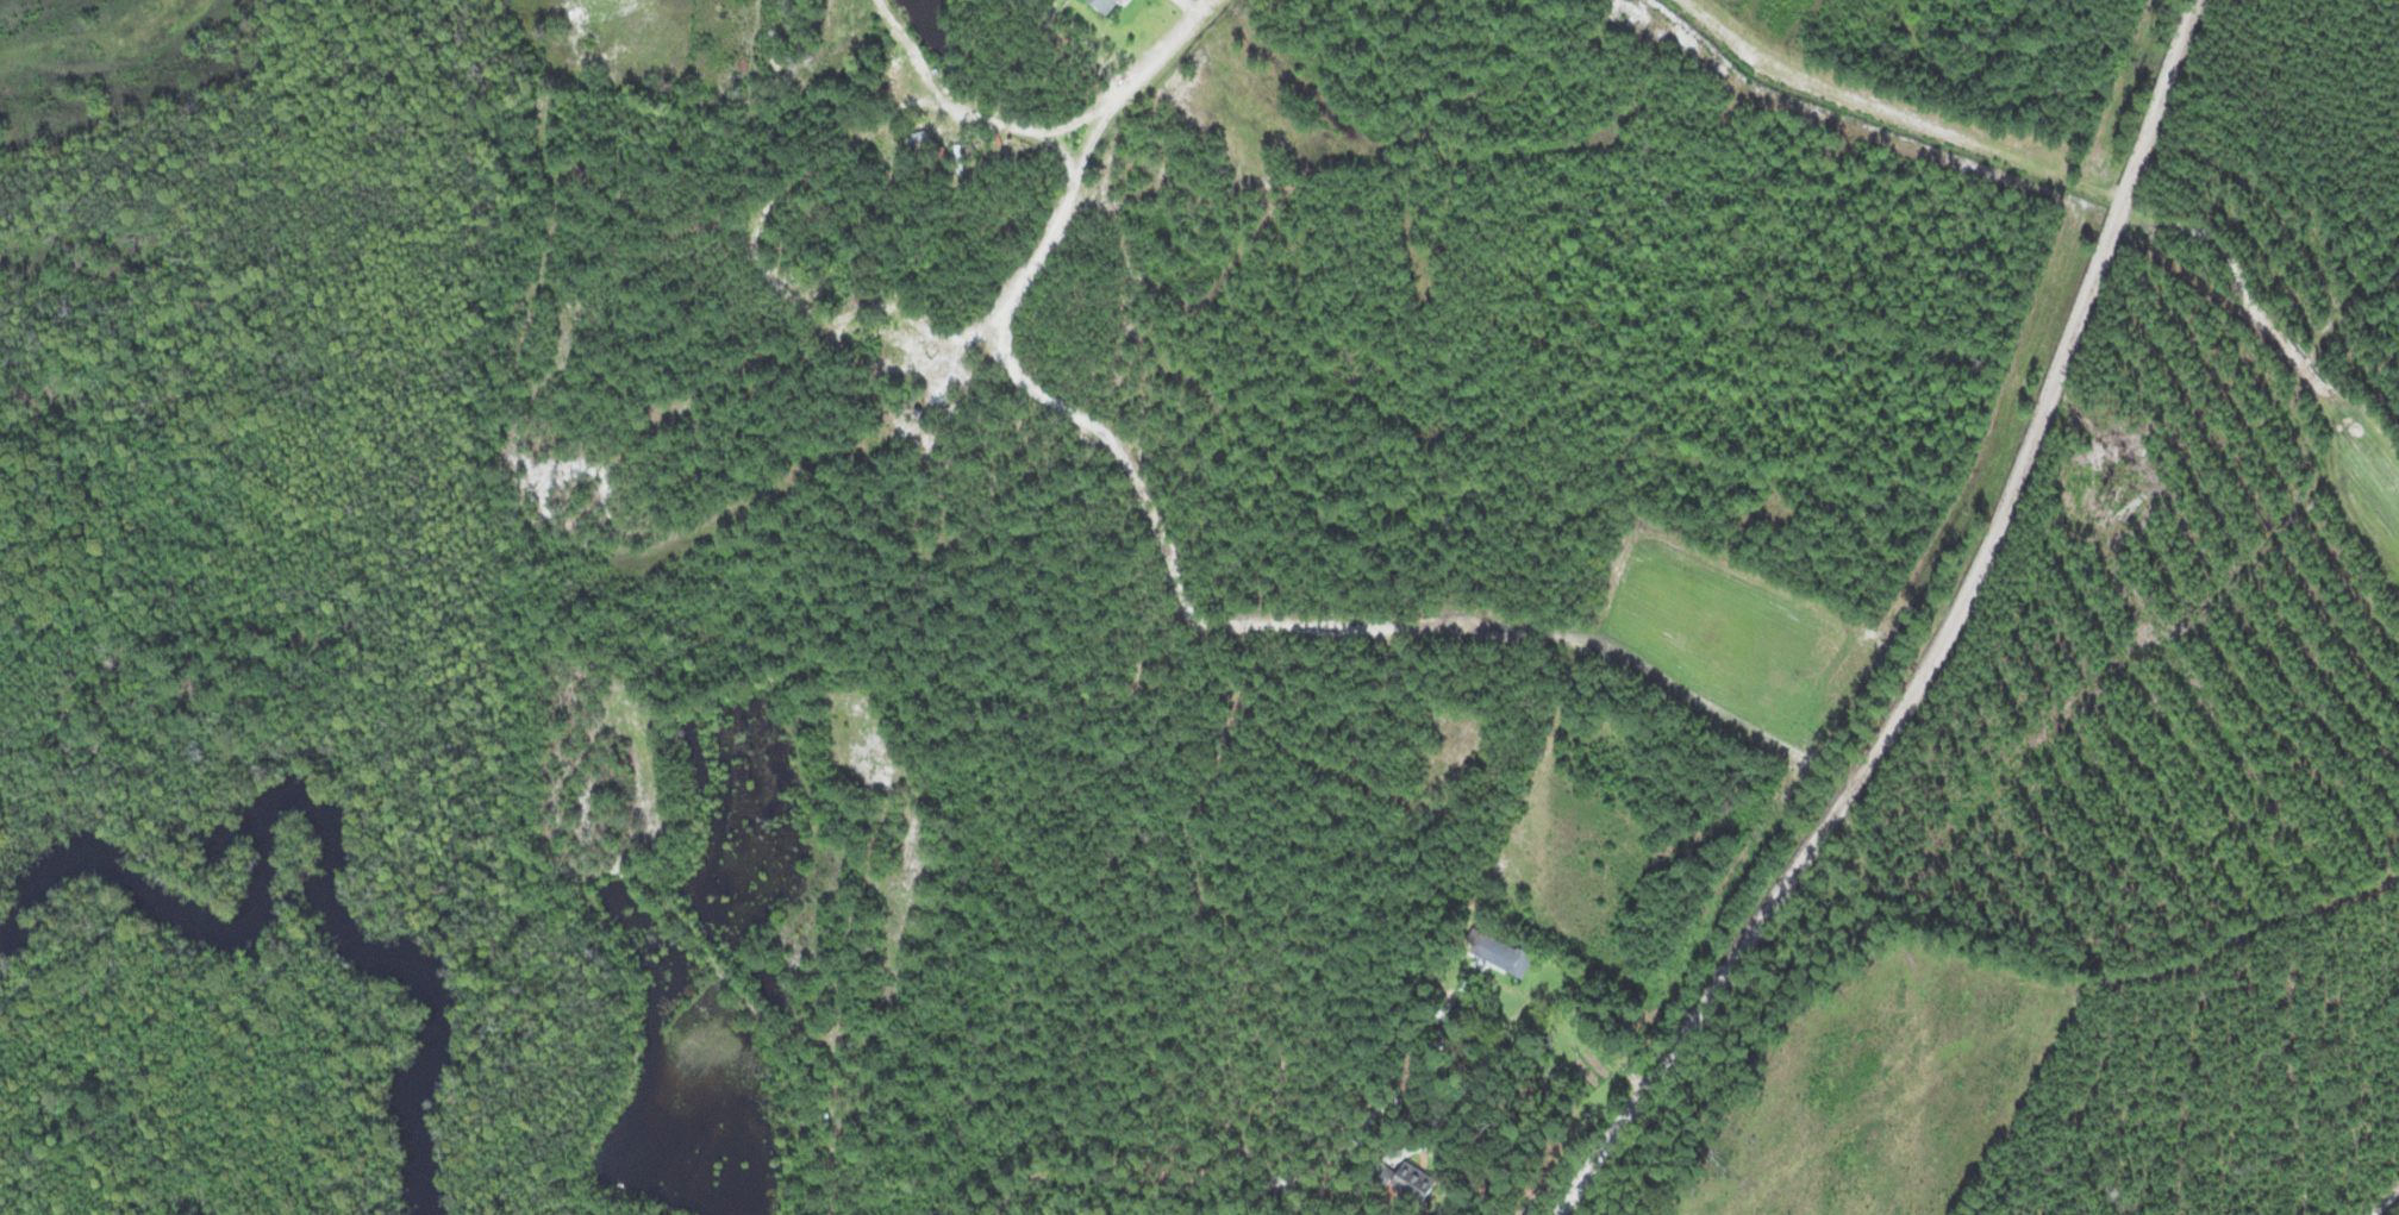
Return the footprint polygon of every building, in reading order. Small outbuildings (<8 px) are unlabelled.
[(1100,16),(1116,0),(1083,0),(1100,16)] [(904,132),(906,143),(931,138),(929,128),(904,132)] [(1521,978),(1532,954),(1471,925),(1459,948),(1521,978)] [(1434,1182),(1400,1157),(1389,1171),(1375,1161),(1368,1171),(1416,1207),(1434,1182)]
